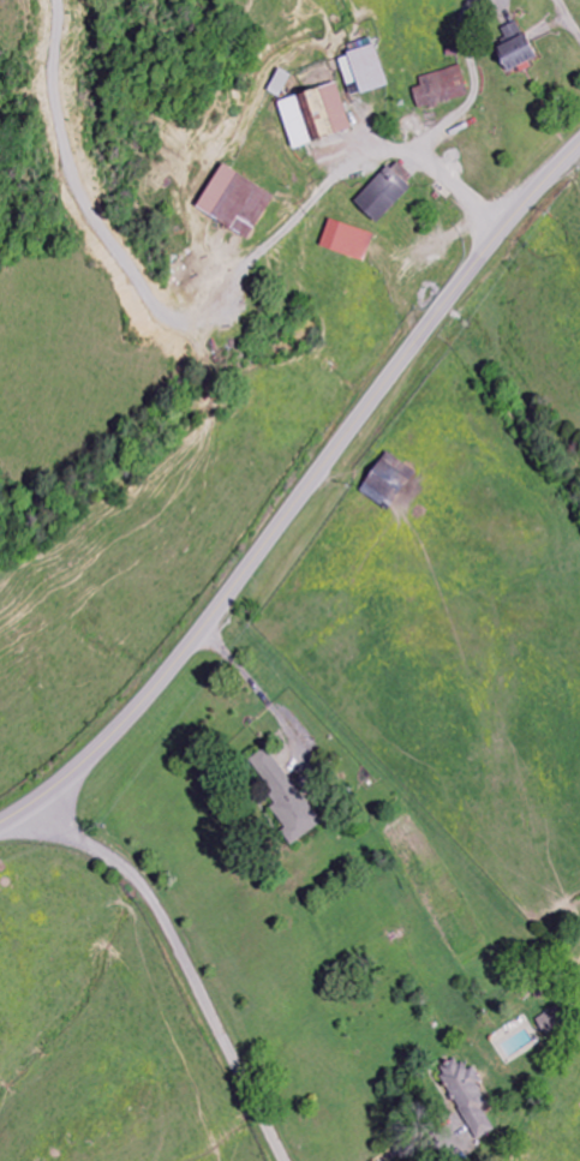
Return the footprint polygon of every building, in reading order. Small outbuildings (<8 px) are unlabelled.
[(502,29),(507,42),(493,48),(505,73),(535,60),(518,22),(502,29)] [(387,87),(375,46),(337,57),(346,87),(355,84),(358,95),(387,87)] [(422,87),(412,90),(418,111),(469,97),(460,66),(419,78),(422,87)] [(266,93),(278,98),(289,76),(277,70),(266,93)] [(376,225),(417,181),(395,161),(354,204),(376,225)] [(275,197),(220,166),(195,210),(249,241),(275,197)] [(375,235),(329,221),(320,249),(366,263),(375,235)] [(362,492),(394,507),(413,469),(382,453),(362,492)] [(277,804),(270,809),(284,830),(280,832),(290,847),(320,825),(266,749),(248,762),(277,804)] [(536,1017),(542,1035),(566,1027),(560,1009),(536,1017)] [(496,1131),(481,1100),(484,1098),(477,1084),(481,1082),(474,1068),(465,1072),(459,1059),(439,1069),(474,1142),(496,1131)]
